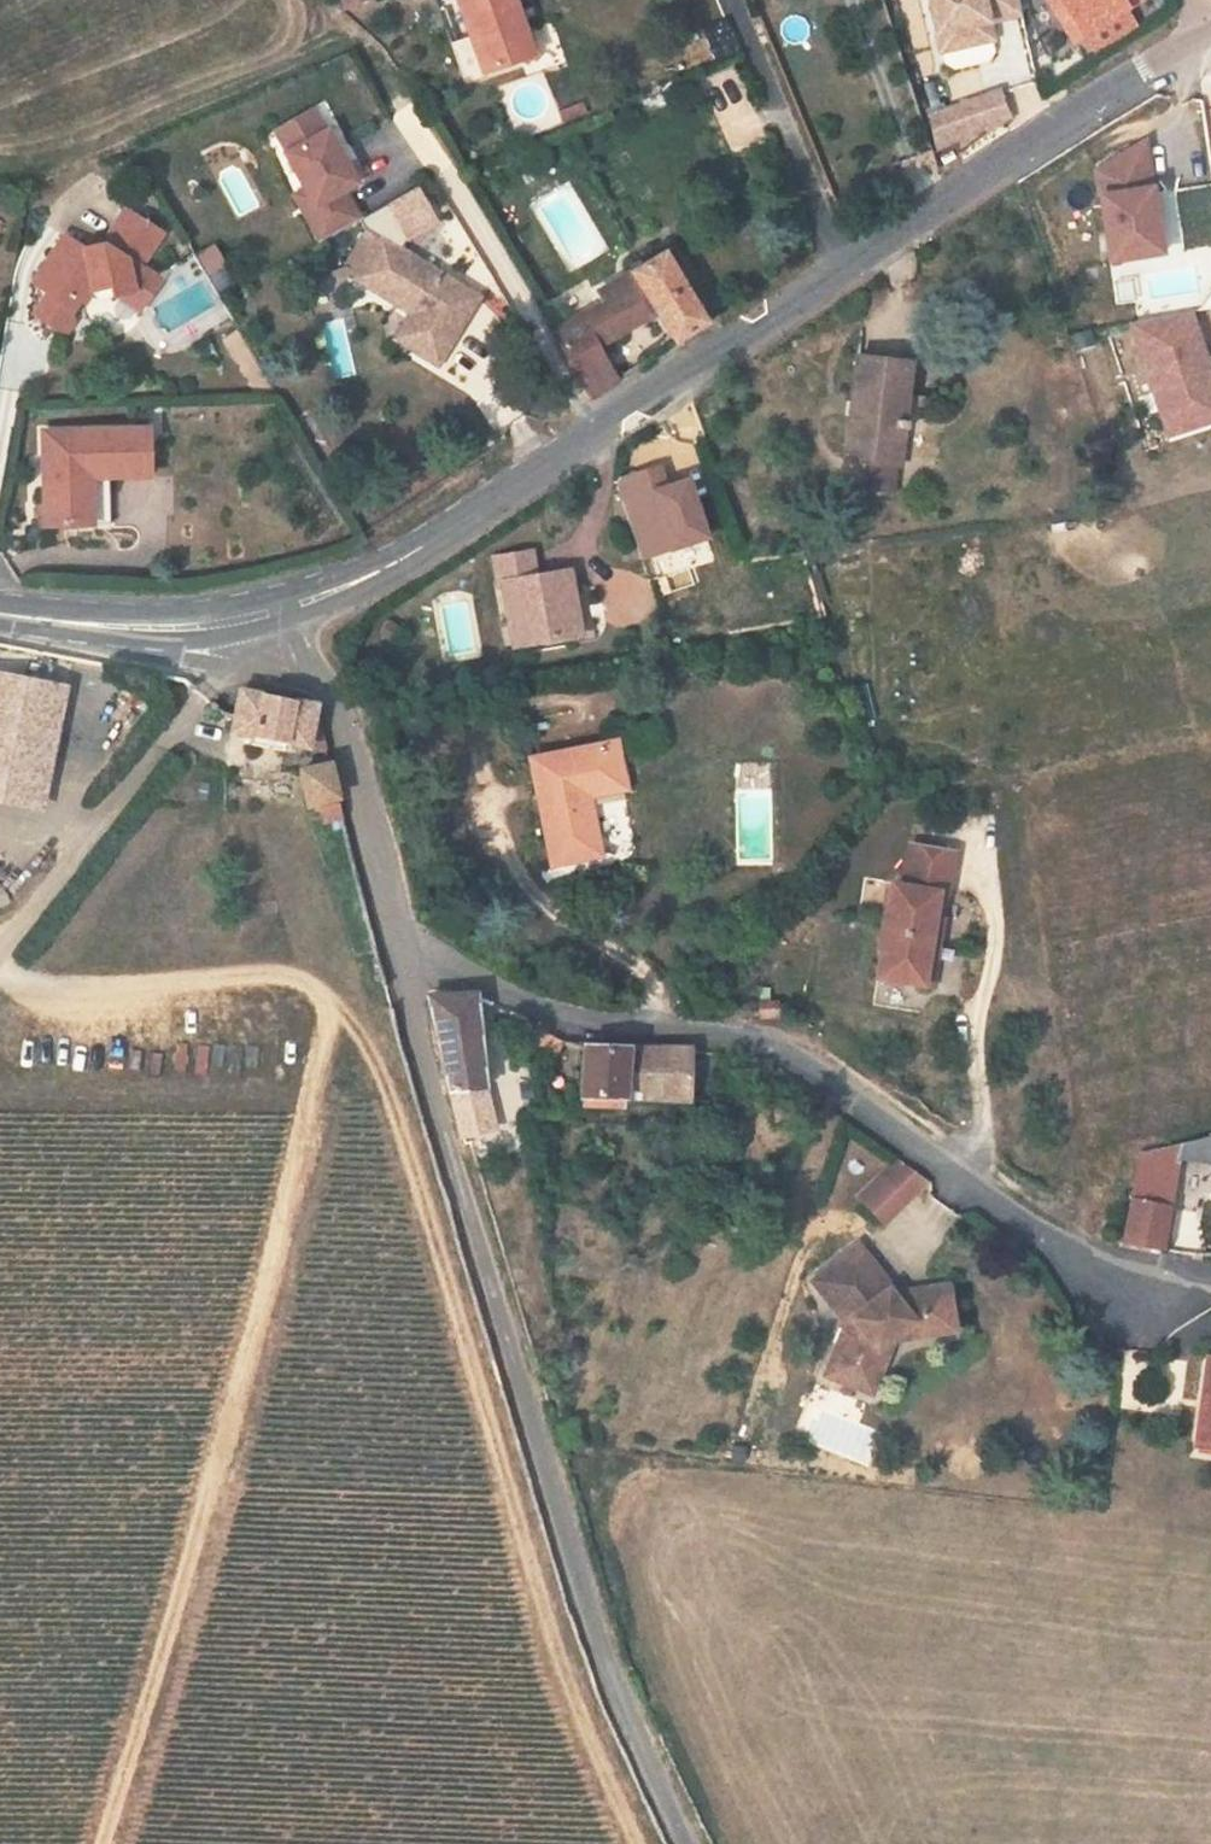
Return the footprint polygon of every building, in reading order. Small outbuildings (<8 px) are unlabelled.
[(502,66),(494,44),(500,42),(485,0),(440,0),(431,3),(460,81),(502,66)] [(940,75),(949,72),(955,97),(1033,79),(1014,0),(922,0),(940,75)] [(1126,17),(1118,0),(1047,0),(1066,43),(1126,17)] [(716,58),(704,27),(686,35),(698,66),(716,58)] [(933,145),(1009,131),(1002,92),(926,106),(933,145)] [(257,157),(294,136),(282,115),(245,136),(257,157)] [(273,216),(290,246),(330,224),(313,195),(326,188),(297,135),(294,136),(257,157),(254,159),(275,194),(284,210),(273,216)] [(1104,266),(1163,256),(1144,147),(1085,157),(1104,266)] [(275,194),(264,200),(273,216),(284,210),(275,194)] [(123,299),(136,279),(116,267),(137,234),(98,210),(76,245),(57,250),(34,236),(5,282),(22,292),(8,314),(39,332),(46,322),(42,310),(50,298),(57,302),(63,292),(83,286),(86,297),(90,296),(110,291),(123,299)] [(331,248),(346,256),(353,245),(339,236),(331,248)] [(214,242),(195,251),(215,294),(234,285),(214,242)] [(408,373),(451,304),(353,245),(346,256),(331,248),(316,274),(329,282),(332,290),(385,323),(369,349),(408,373)] [(135,275),(153,295),(174,283),(181,278),(168,255),(135,275)] [(575,301),(576,311),(527,340),(564,400),(592,382),(578,357),(636,320),(650,346),(682,326),(644,260),(621,273),(618,267),(611,271),(615,278),(575,301)] [(110,291),(90,296),(115,310),(123,299),(110,291)] [(187,305),(155,323),(166,343),(205,320),(194,301),(187,305)] [(1210,426),(1210,374),(1190,306),(1127,326),(1162,441),(1210,426)] [(848,367),(845,399),(839,469),(861,471),(885,474),(892,475),(902,373),(848,367)] [(126,432),(23,433),(24,528),(69,528),(69,469),(127,469),(126,432)] [(127,481),(127,469),(69,469),(69,528),(87,528),(87,482),(127,481)] [(882,512),(885,474),(861,471),(858,509),(882,512)] [(491,656),(556,647),(546,583),(515,588),(512,565),(474,571),(477,593),(481,593),(491,656)] [(36,733),(41,703),(0,695),(0,727),(36,733)] [(214,704),(210,725),(207,744),(305,763),(292,723),(282,718),(214,704)] [(19,823),(36,733),(0,727),(0,819),(19,823)] [(533,879),(581,873),(573,815),(572,803),(608,798),(603,762),(519,772),(533,879)] [(323,822),(307,770),(278,780),(288,812),(300,809),(306,827),(323,822)] [(608,798),(572,803),(573,815),(610,810),(608,798)] [(317,834),(329,875),(350,869),(337,828),(317,834)] [(922,1010),(932,875),(888,872),(886,915),(875,914),(874,940),(870,939),(867,982),(870,982),(868,1006),(922,1010)] [(429,1004),(434,1041),(446,1093),(499,1081),(481,997),(463,995),(429,1004)] [(691,1112),(693,1070),(589,1060),(587,1116),(630,1118),(631,1111),(691,1112)] [(1124,1168),(1131,1257),(1171,1256),(1168,1181),(1210,1180),(1210,1150),(1124,1168)] [(884,1226),(927,1185),(897,1154),(854,1196),(884,1226)] [(884,1331),(885,1345),(923,1343),(921,1320),(930,1319),(928,1294),(887,1299),(876,1305),(869,1295),(872,1292),(842,1247),(794,1277),(823,1323),(812,1347),(819,1351),(808,1376),(845,1393),(856,1367),(849,1365),(863,1344),(884,1331)] [(921,1320),(923,1343),(932,1342),(930,1319),(921,1320)] [(849,1365),(856,1367),(866,1347),(885,1345),(884,1331),(863,1344),(849,1365)] [(808,1376),(819,1351),(812,1347),(800,1373),(808,1376)] [(1210,1464),(1210,1370),(1202,1369),(1189,1461),(1210,1464)]
